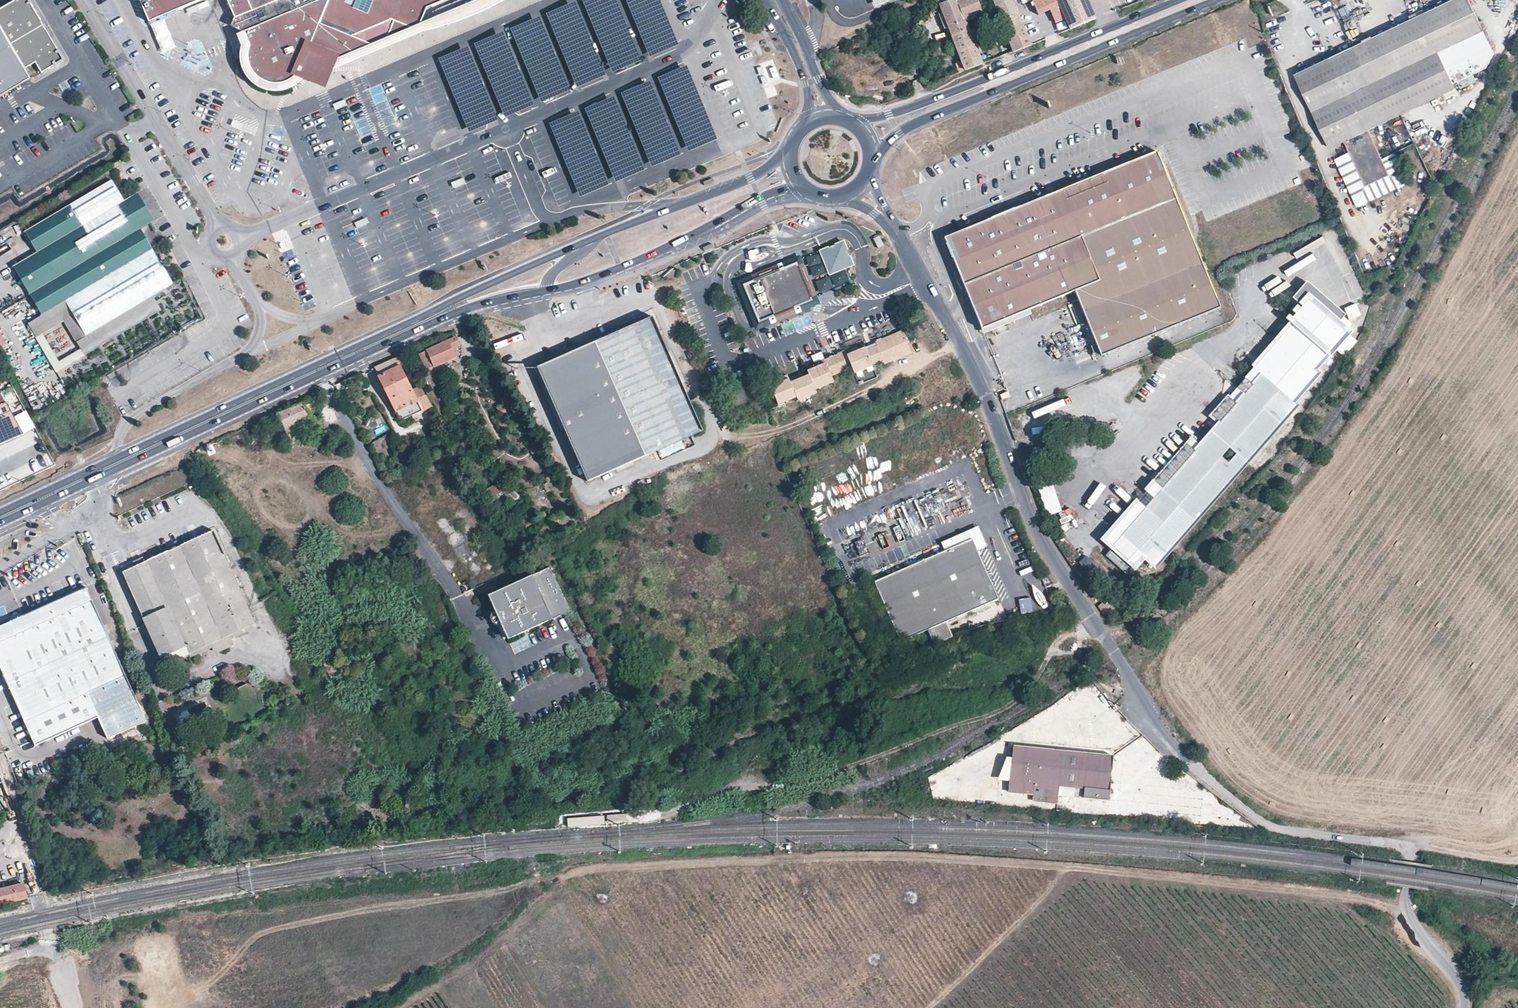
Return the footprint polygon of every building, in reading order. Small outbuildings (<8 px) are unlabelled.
[(0,6),(0,23),(25,66),(36,59),(42,70),(64,57),(31,0),(11,0),(0,6)] [(147,21),(199,0),(137,0),(147,21)] [(236,17),(241,30),(245,32),(250,46),(249,48),(249,50),(248,53),(248,56),(248,59),(249,61),(249,63),(250,65),(250,67),(252,70),(253,72),(255,74),(257,76),(259,78),(260,79),(262,80),(265,82),(267,82),(269,83),(273,84),(276,84),(279,84),(283,84),(285,83),(288,82),(290,81),(292,80),(295,78),(297,77),(298,75),(299,73),(300,72),(311,77),(327,83),(336,61),(352,54),(379,42),(391,37),(390,32),(394,21),(411,27),(420,23),(427,7),(433,4),(443,0),(229,0),(236,17)] [(394,21),(390,32),(391,37),(420,25),(428,8),(447,0),(443,0),(430,5),(427,7),(420,23),(411,27),(394,21)] [(965,21),(983,14),(982,11),(978,0),(951,0),(939,4),(952,36),(969,29),(965,21)] [(996,7),(1003,25),(1020,19),(1013,0),(1008,0),(996,5),(996,7)] [(1038,14),(1051,9),(1059,6),(1057,0),(1033,0),(1038,14)] [(1059,6),(1066,19),(1070,28),(1096,18),(1088,0),(1057,0),(1059,6)] [(1369,130),(1429,101),(1455,89),(1453,84),(1460,82),(1474,75),(1483,70),(1488,68),(1494,54),(1483,32),(1468,0),(1453,0),(1405,23),(1350,49),(1294,75),(1311,111),(1329,148),(1344,142),(1349,153),(1361,179),(1365,187),(1390,175),(1376,145),(1370,132),(1369,130)] [(1059,6),(1051,9),(1056,23),(1066,19),(1059,6)] [(241,30),(236,17),(232,26),(241,30)] [(1020,19),(1003,25),(1013,51),(1031,44),(1020,19)] [(0,23),(0,95),(31,76),(25,66),(0,23)] [(965,70),(982,63),(979,56),(975,46),(969,29),(952,36),(961,61),(965,70)] [(997,49),(979,56),(982,63),(989,61),(1000,56),(997,49)] [(961,61),(956,63),(959,72),(965,70),(961,61)] [(762,67),(757,69),(764,86),(770,84),(762,67)] [(1460,82),(1463,88),(1477,82),(1474,75),(1460,82)] [(1049,301),(1074,291),(1079,301),(1086,319),(1099,350),(1101,355),(1147,337),(1201,314),(1220,307),(1211,284),(1197,253),(1186,224),(1174,194),(1162,166),(1156,152),(1106,172),(1032,202),(1003,214),(967,229),(945,238),(953,257),(958,271),(965,286),(975,312),(982,328),(1003,320),(1029,309),(1049,301)] [(123,198),(111,177),(23,229),(36,250),(12,264),(41,313),(65,299),(85,332),(151,294),(172,282),(139,226),(152,218),(136,190),(123,198)] [(1003,214),(1001,209),(986,216),(978,219),(965,224),(967,229),(1003,214)] [(880,236),(874,239),(879,248),(884,245),(880,236)] [(1368,297),(1349,251),(1325,260),(1344,307),(1368,297)] [(784,263),(776,267),(752,277),(740,282),(748,302),(757,322),(771,316),(811,299),(815,298),(809,283),(798,258),(784,263)] [(1345,314),(1310,283),(1308,281),(1294,297),(1298,301),(1303,306),(1309,299),(1336,323),(1345,314)] [(740,282),(736,283),(748,310),(753,323),(757,322),(748,302),(740,282)] [(161,309),(151,294),(85,332),(65,299),(41,313),(27,322),(36,336),(42,332),(63,320),(80,349),(83,354),(161,309)] [(753,323),(755,328),(789,314),(813,304),(811,299),(771,316),(757,322),(753,323)] [(1293,402),(1301,393),(1318,374),(1314,370),(1327,356),(1347,333),(1338,324),(1336,323),(1309,299),(1303,306),(1296,313),(1292,318),(1295,320),(1274,344),(1263,356),(1244,377),(1245,378),(1238,387),(1212,415),(1221,422),(1216,428),(1196,450),(1192,446),(1177,462),(1158,484),(1166,490),(1158,500),(1162,504),(1155,513),(1147,506),(1121,535),(1144,555),(1146,557),(1156,566),(1176,542),(1214,499),(1243,466),(1277,428),(1297,406),(1293,402)] [(1291,309),(1296,313),(1303,306),(1298,301),(1291,309)] [(1344,309),(1350,321),(1362,315),(1356,303),(1344,309)] [(1029,309),(1003,320),(982,328),(984,333),(1017,319),(1031,314),(1029,309)] [(697,418),(678,375),(669,356),(662,338),(652,317),(629,327),(579,349),(560,357),(556,359),(537,367),(558,415),(581,466),(587,481),(596,477),(662,449),(702,431),(700,425),(697,418)] [(833,382),(831,376),(846,370),(849,368),(852,367),(854,373),(873,366),(872,364),(883,360),(884,364),(912,352),(906,339),(902,330),(875,342),(876,346),(866,350),(865,347),(858,349),(857,346),(851,348),(825,359),(812,364),(813,368),(807,370),(808,374),(800,378),(799,374),(788,378),(787,375),(773,381),(774,384),(770,386),(778,405),(797,397),(798,401),(816,393),(815,390),(833,382)] [(42,332),(36,336),(56,371),(83,354),(80,349),(59,361),(42,332)] [(419,354),(426,369),(455,356),(452,349),(460,346),(458,341),(457,337),(419,354)] [(423,410),(411,388),(401,366),(407,363),(403,355),(386,362),(375,367),(382,383),(396,410),(398,414),(401,420),(423,410)] [(423,410),(432,406),(424,390),(420,384),(411,388),(423,410)] [(21,434),(3,396),(0,398),(0,443),(21,434)] [(496,409),(503,417),(511,410),(504,402),(496,409)] [(313,432),(318,430),(314,422),(309,425),(313,432)] [(1158,500),(1166,490),(1158,484),(1150,493),(1158,500)] [(1046,515),(1061,513),(1056,486),(1041,489),(1046,515)] [(1158,500),(1150,493),(1142,502),(1147,506),(1155,513),(1162,504),(1158,500)] [(1144,555),(1121,535),(1147,506),(1142,502),(1109,541),(1136,565),(1144,555)] [(973,529),(938,544),(942,553),(970,541),(975,553),(985,548),(976,528),(973,529)] [(197,649),(210,643),(233,632),(255,622),(244,598),(225,556),(214,531),(162,554),(147,561),(169,609),(144,620),(165,663),(197,649)] [(996,600),(975,553),(970,541),(942,553),(872,584),(898,643),(926,631),(932,647),(949,639),(942,624),(996,600)] [(147,561),(122,573),(144,620),(169,609),(147,561)] [(571,613),(550,567),(488,595),(509,640),(571,613)] [(1028,586),(1028,611),(1047,611),(1047,585),(1028,586)] [(86,588),(16,620),(0,628),(0,668),(24,722),(37,749),(99,720),(107,738),(146,721),(125,677),(86,588)] [(257,627),(255,622),(233,632),(235,637),(257,627)] [(235,637),(233,632),(210,643),(213,651),(218,652),(235,644),(236,640),(235,637)] [(330,657),(323,659),(332,677),(339,674),(330,657)] [(336,685),(343,682),(339,674),(332,677),(336,685)] [(1044,784),(1069,787),(1104,792),(1103,802),(1117,804),(1123,760),(1123,759),(1073,752),(1024,746),(1018,791),(1042,795),(1044,784)] [(0,890),(0,905),(27,899),(24,884),(0,890)]
